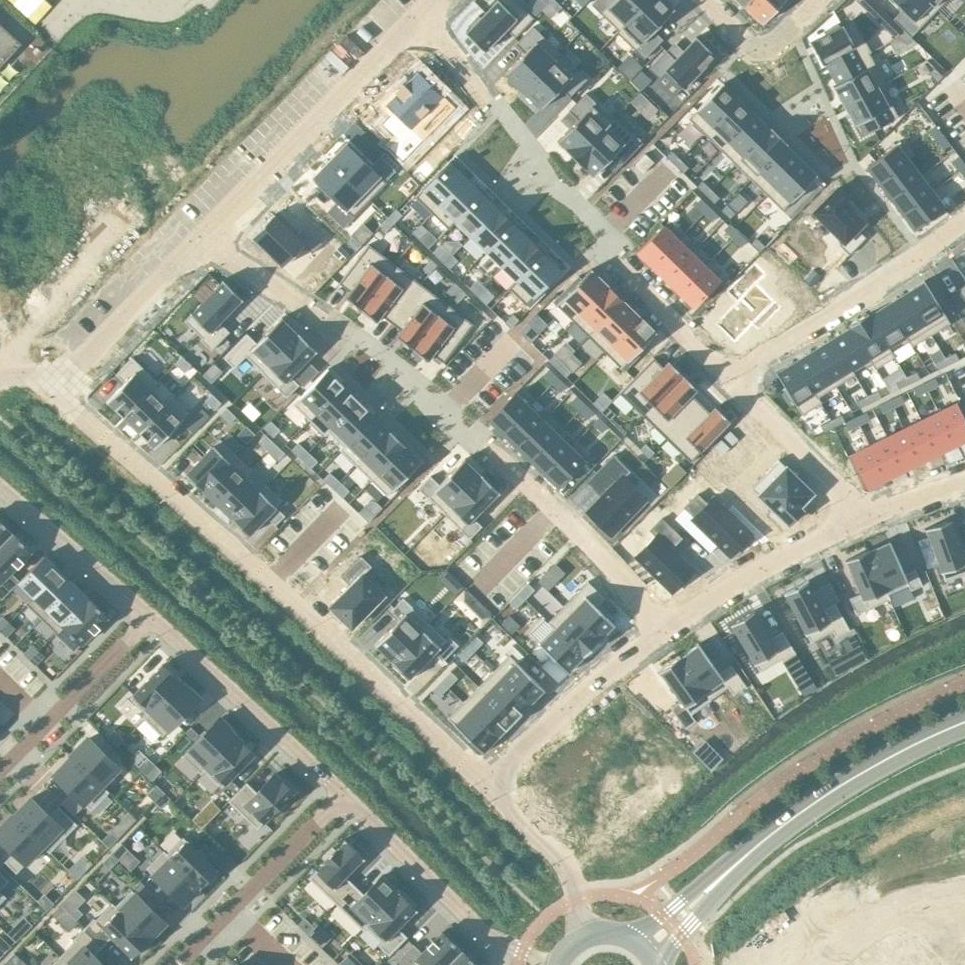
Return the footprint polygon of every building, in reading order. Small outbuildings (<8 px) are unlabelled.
[(465,32),(484,51),(485,50),(485,49),(505,28),(514,37),(533,17),(515,0),(496,0),(497,1),(480,18),(478,15),(468,25),(470,28),(467,32),(466,31),(465,32)] [(591,4),(617,30),(616,32),(648,0),(595,0),(591,4)] [(616,32),(643,59),(662,39),(654,30),(674,9),(671,5),(672,4),(668,0),(648,0),(616,32)] [(745,7),(761,22),(762,23),(772,13),(775,16),(790,0),(752,0),(745,7)] [(902,10),(893,19),(911,36),(937,9),(928,0),(892,0),(902,10)] [(937,9),(946,0),(928,0),(937,9)] [(811,42),(810,42),(812,46),(811,46),(812,47),(815,51),(814,51),(814,52),(815,52),(822,65),(823,64),(823,63),(825,62),(831,73),(870,51),(853,19),(842,25),(842,24),(841,25),(841,26),(839,27),(837,23),(823,31),(825,34),(811,42)] [(895,22),(890,27),(899,36),(904,30),(895,22)] [(21,43),(0,24),(0,66),(21,43)] [(524,53),(504,74),(505,75),(505,74),(509,77),(507,79),(517,89),(519,87),(522,90),(560,52),(533,26),(515,44),(524,53)] [(904,30),(899,36),(907,44),(913,38),(904,30)] [(666,50),(648,68),(658,78),(665,71),(683,88),(701,70),(703,72),(713,62),(711,59),(715,55),(697,38),(676,59),(666,50)] [(870,51),(831,73),(837,83),(833,85),(833,87),(835,86),(840,96),(839,96),(839,97),(840,96),(842,101),(842,102),(843,101),(845,105),(885,83),(869,53),(871,52),(870,51)] [(560,52),(522,90),(539,107),(538,108),(539,109),(560,88),(569,96),(586,79),(576,69),(573,72),(557,56),(560,53),(560,52)] [(934,68),(928,73),(937,82),(943,76),(934,68)] [(413,128),(444,96),(417,70),(403,84),(384,103),(392,112),(381,123),(396,138),(387,146),(402,161),(424,139),(413,128)] [(723,83),(688,118),(704,134),(738,99),(735,96),(736,96),(735,95),(735,96),(732,93),(732,92),(731,92),(723,84),(724,84),(723,83)] [(885,83),(845,105),(846,108),(846,109),(846,110),(847,109),(849,113),(849,114),(849,115),(849,114),(854,124),(854,125),(858,123),(864,134),(898,116),(882,86),(886,83),(885,83)] [(577,120),(556,141),(557,142),(558,141),(565,147),(564,148),(574,158),(614,117),(612,118),(585,92),(568,111),(577,120)] [(738,99),(704,134),(720,149),(754,114),(751,111),(750,110),(750,111),(747,108),(748,108),(747,107),(738,99)] [(754,114),(720,149),(735,164),(771,127),(770,127),(768,128),(766,126),(767,126),(766,126),(763,123),(762,122),(754,114)] [(614,117),(574,158),(585,169),(586,167),(592,174),(591,175),(592,176),(613,154),(622,163),(643,142),(633,132),(631,134),(614,117)] [(935,125),(929,130),(936,140),(943,135),(935,125)] [(771,127),(735,164),(750,179),(786,143),(784,140),(784,139),(783,139),(780,136),(780,135),(779,136),(771,127)] [(943,135),(936,140),(944,149),(950,145),(943,135)] [(335,154),(329,160),(369,199),(386,182),(385,180),(395,170),(380,156),(370,166),(346,143),(343,145),(342,144),(333,152),(335,154)] [(786,143),(750,179),(766,194),(800,159),(792,151),(792,150),(791,151),(788,148),(789,147),(788,146),(787,147),(785,145),(787,143),(786,143)] [(896,145),(867,167),(879,183),(908,161),(896,145)] [(671,151),(666,156),(674,165),(680,159),(671,151)] [(645,154),(635,165),(642,172),(652,162),(645,154)] [(952,160),(959,170),(964,166),(964,165),(958,156),(952,160)] [(451,159),(415,196),(432,212),(466,177),(458,169),(460,167),(451,159)] [(680,159),(674,165),(683,173),(689,167),(680,159)] [(800,159),(766,194),(782,210),(817,174),(816,174),(815,174),(813,172),(813,171),(813,170),(812,171),(809,168),(810,168),(809,167),(808,168),(800,159)] [(329,160),(312,177),(337,201),(327,211),(343,227),(369,199),(329,160)] [(426,160),(412,174),(421,182),(435,168),(426,160)] [(908,161),(879,183),(891,198),(920,176),(908,161)] [(920,176),(891,198),(902,213),(931,191),(920,176)] [(466,177),(432,212),(448,228),(484,190),(476,183),(474,184),(466,177)] [(702,181),(697,186),(705,195),(711,189),(702,181)] [(711,189),(705,195),(714,203),(719,197),(711,189)] [(857,229),(863,223),(845,205),(848,202),(835,189),(812,212),(843,241),(840,245),(849,254),(866,237),(857,229)] [(484,190),(448,228),(454,222),(469,236),(497,208),(490,200),(492,198),(484,190)] [(931,191),(902,213),(915,230),(944,207),(931,191)] [(700,198),(695,204),(703,212),(709,207),(700,198)] [(726,204),(721,210),(730,218),(735,213),(726,204)] [(709,207),(703,212),(712,221),(717,215),(709,207)] [(497,208),(469,236),(485,252),(515,221),(507,213),(504,215),(498,208),(497,208)] [(396,209),(388,217),(393,223),(402,214),(396,209)] [(322,243),(304,226),(296,235),(273,213),(252,236),(255,238),(252,241),(260,250),(263,247),(282,266),(303,245),(312,253),(322,243)] [(388,217),(379,225),(385,231),(393,223),(388,217)] [(741,220),(735,226),(744,234),(750,228),(741,220)] [(515,221),(485,252),(501,266),(528,238),(520,231),(523,228),(515,221)] [(421,224),(412,233),(418,238),(426,230),(421,224)] [(662,225),(637,252),(651,266),(677,240),(662,225)] [(728,225),(722,230),(731,239),(737,233),(728,225)] [(737,233),(731,239),(740,247),(745,242),(737,233)] [(352,236),(346,242),(355,250),(361,244),(352,236)] [(528,238),(501,266),(515,280),(508,287),(509,289),(545,251),(538,243),(535,246),(528,238)] [(677,240),(651,266),(665,279),(691,253),(677,240)] [(368,244),(339,283),(349,291),(344,297),(360,309),(395,264),(368,244)] [(446,248),(437,257),(443,262),(451,253),(446,248)] [(950,259),(964,279),(964,248),(958,252),(959,254),(952,259),(951,258),(950,259)] [(545,251),(509,289),(529,307),(554,282),(551,279),(560,270),(544,254),(546,252),(545,251)] [(451,253),(443,262),(448,268),(457,259),(451,253)] [(691,253),(665,279),(679,293),(704,267),(691,253)] [(432,259),(424,267),(429,273),(438,264),(432,259)] [(745,302),(724,325),(744,344),(762,325),(768,331),(789,309),(765,286),(776,275),(763,262),(734,293),(745,302)] [(395,264),(360,309),(376,321),(377,320),(380,317),(389,325),(421,284),(395,264)] [(704,267),(679,293),(693,307),(719,281),(704,267)] [(578,276),(553,302),(556,304),(555,305),(556,305),(572,320),(607,284),(591,268),(581,279),(578,276)] [(835,268),(813,290),(821,298),(847,281),(835,268)] [(190,314),(184,320),(201,337),(200,339),(211,350),(231,329),(222,320),(243,299),(222,279),(221,280),(222,281),(191,312),(190,311),(189,313),(190,314)] [(477,279),(469,288),(477,296),(485,287),(477,279)] [(923,282),(905,293),(931,335),(950,323),(927,285),(927,284),(926,284),(924,281),(923,281),(923,282)] [(455,282),(446,291),(451,296),(460,288),(455,282)] [(421,284),(389,325),(399,332),(396,336),(412,349),(446,303),(421,284)] [(607,284),(572,320),(588,335),(622,300),(622,299),(624,298),(616,290),(614,291),(607,284)] [(957,290),(964,301),(964,285),(957,290)] [(485,287),(477,296),(485,304),(494,295),(485,287)] [(460,288),(451,296),(457,302),(465,293),(460,288)] [(897,298),(887,304),(912,346),(931,335),(905,293),(902,295),(901,295),(901,296),(897,298),(897,297),(896,298),(897,298)] [(622,300),(588,335),(603,350),(638,315),(622,300)] [(446,303),(412,349),(428,361),(433,354),(443,362),(473,323),(446,303)] [(868,313),(867,314),(894,357),(895,357),(891,351),(908,340),(912,347),(912,346),(887,304),(877,311),(876,310),(875,311),(876,311),(872,313),(871,313),(872,314),(869,315),(868,313)] [(512,314),(504,322),(510,328),(518,319),(512,314)] [(859,319),(849,325),(875,369),(894,357),(867,314),(864,316),(863,315),(863,316),(859,319),(859,318),(858,318),(859,319)] [(638,315),(603,350),(620,367),(619,367),(620,368),(621,368),(624,371),(649,345),(646,342),(656,332),(655,330),(654,331),(638,315)] [(247,334),(224,358),(234,367),(245,356),(261,372),(299,334),(298,332),(297,334),(282,319),(283,318),(281,317),(256,343),(247,334)] [(527,322),(519,331),(530,342),(538,334),(527,322)] [(841,332),(831,338),(853,374),(871,363),(875,369),(849,325),(848,326),(849,328),(846,329),(845,329),(846,330),(842,332),(842,331),(841,332)] [(299,334),(261,372),(286,397),(298,385),(289,376),(314,351),(315,352),(316,351),(299,334)] [(823,344),(813,350),(835,385),(853,374),(831,338),(828,340),(827,341),(824,343),(823,343),(823,344)] [(805,355),(795,361),(820,402),(821,402),(817,396),(835,385),(813,350),(810,352),(810,351),(809,352),(806,355),(805,354),(805,355)] [(955,352),(945,357),(948,364),(959,359),(955,352)] [(554,354),(548,360),(557,368),(562,362),(554,354)] [(181,356),(174,363),(184,372),(191,365),(181,356)] [(124,382),(106,401),(107,402),(108,401),(123,416),(157,381),(132,357),(115,373),(124,382)] [(653,357),(619,392),(643,416),(683,375),(668,361),(663,367),(653,357)] [(945,357),(934,363),(937,370),(948,364),(945,357)] [(776,371),(775,372),(785,388),(782,389),(790,401),(792,400),(801,414),(820,402),(795,361),(791,363),(790,363),(791,364),(787,366),(787,365),(786,366),(777,372),(776,371)] [(562,362),(557,368),(565,377),(571,371),(562,362)] [(327,368),(292,404),(309,420),(343,385),(328,370),(329,369),(327,368)] [(549,369),(543,374),(552,383),(557,377),(549,369)] [(916,371),(906,376),(909,383),(920,378),(916,371)] [(683,375),(643,416),(666,438),(700,403),(692,395),(697,389),(683,375)] [(906,376),(895,382),(898,389),(909,383),(906,376)] [(557,377),(552,383),(560,391),(566,386),(557,377)] [(934,378),(924,383),(927,390),(938,385),(934,378)] [(157,381),(123,416),(138,431),(172,396),(172,395),(170,397),(155,383),(157,381)] [(924,383),(913,388),(916,395),(927,390),(924,383)] [(343,385),(309,420),(324,435),(358,400),(357,399),(343,385)] [(877,390),(866,395),(870,403),(881,397),(877,390)] [(514,392),(488,419),(503,433),(529,407),(514,392)] [(603,392),(592,403),(602,412),(607,406),(612,401),(603,392)] [(900,394),(889,399),(893,406),(903,401),(900,394)] [(576,395),(570,401),(579,410),(584,404),(576,395)] [(866,395),(856,400),(859,408),(870,403),(866,395)] [(172,396),(138,431),(153,446),(152,447),(154,448),(186,414),(188,412),(172,396)] [(889,399),(878,405),(882,412),(893,406),(889,399)] [(358,400),(324,435),(325,435),(328,432),(342,446),(339,449),(340,450),(374,416),(373,415),(358,400)] [(938,411),(954,445),(964,439),(964,421),(956,402),(938,411)] [(700,403),(666,438),(690,461),(730,421),(714,406),(709,411),(700,403)] [(584,404),(579,410),(588,418),(593,412),(584,404)] [(607,406),(602,412),(609,419),(615,414),(607,406)] [(529,407),(503,433),(517,446),(542,420),(529,407)] [(202,409),(193,418),(197,422),(206,413),(202,409)] [(938,411),(920,420),(937,453),(954,445),(938,411)] [(866,412),(855,417),(859,424),(869,419),(866,412)] [(841,414),(830,419),(834,426),(844,421),(841,414)] [(374,416),(340,450),(356,466),(390,431),(389,430),(374,416)] [(599,417),(593,423),(601,432),(607,426),(599,417)] [(855,417),(844,422),(848,429),(859,424),(855,417)] [(233,419),(229,423),(237,431),(241,427),(233,419)] [(830,419),(820,424),(823,432),(834,426),(830,419)] [(270,420),(263,427),(273,436),(279,430),(270,420)] [(542,420),(517,446),(530,460),(556,433),(542,420)] [(920,420),(903,428),(919,462),(937,453),(920,420)] [(903,428),(886,437),(902,470),(919,462),(903,428)] [(390,431),(356,466),(371,480),(405,445),(404,445),(405,445),(390,431)] [(556,433),(530,460),(544,473),(570,447),(556,433)] [(265,435),(259,442),(268,451),(275,444),(265,435)] [(886,437),(869,445),(885,478),(902,470),(886,437)] [(219,438),(185,473),(201,488),(235,453),(219,438)] [(298,442),(291,450),(301,459),(307,451),(298,442)] [(645,443),(640,449),(648,457),(654,452),(645,443)] [(275,444),(268,451),(278,460),(284,453),(275,444)] [(405,445),(371,480),(386,495),(421,460),(420,459),(419,460),(405,445)] [(869,445),(851,454),(867,487),(885,478),(869,445)] [(570,447),(544,473),(558,487),(584,461),(570,447)] [(307,451),(301,459),(310,468),(317,460),(307,451)] [(654,452),(648,457),(657,465),(662,460),(654,452)] [(235,453),(201,488),(202,490),(202,489),(216,503),(250,468),(235,453)] [(612,455),(586,482),(600,497),(586,511),(611,536),(645,500),(622,477),(628,471),(612,455)] [(430,475),(418,488),(426,497),(427,496),(443,512),(442,512),(444,513),(481,475),(481,474),(480,475),(465,460),(466,459),(464,458),(439,484),(430,476),(430,475)] [(778,459),(751,488),(788,524),(802,510),(800,508),(815,493),(798,476),(797,478),(778,459)] [(250,468),(216,503),(232,518),(231,518),(232,519),(266,484),(265,483),(262,487),(248,473),(252,469),(250,468)] [(329,472),(322,479),(332,488),(339,481),(329,472)] [(481,475),(444,513),(469,538),(482,526),(473,517),(499,492),(481,475)] [(339,481),(332,488),(342,497),(348,490),(339,481)] [(266,484),(232,519),(248,535),(266,516),(274,525),(285,515),(276,506),(282,499),(266,484)] [(694,491),(681,505),(690,514),(689,516),(726,554),(748,532),(711,494),(704,501),(694,491)] [(364,505),(358,512),(368,521),(374,515),(364,505)] [(656,535),(635,556),(672,592),(693,570),(671,548),(681,538),(661,518),(649,530),(656,535)] [(11,530),(0,519),(0,541),(11,530)] [(924,528),(925,530),(926,530),(941,571),(940,571),(940,573),(941,572),(945,581),(964,574),(964,548),(961,550),(951,521),(952,520),(951,519),(924,528)] [(0,541),(0,596),(1,598),(18,581),(9,572),(31,549),(11,530),(0,541)] [(868,549),(867,550),(889,599),(890,599),(888,594),(908,585),(911,590),(922,585),(915,569),(904,574),(889,540),(887,541),(888,542),(869,551),(868,549)] [(867,550),(844,560),(845,562),(846,561),(860,592),(849,597),(856,614),(889,599),(867,550)] [(44,555),(18,582),(32,595),(26,602),(26,603),(59,570),(52,563),(44,555)] [(350,586),(330,606),(351,627),(383,594),(363,574),(371,566),(360,555),(340,576),(350,586)] [(59,570),(26,603),(41,617),(73,584),(59,570)] [(545,573),(538,580),(547,590),(554,583),(545,573)] [(808,579),(783,592),(783,594),(785,593),(805,632),(804,633),(805,634),(806,633),(810,642),(832,631),(835,637),(849,629),(835,602),(822,609),(808,582),(809,581),(808,579)] [(587,581),(563,605),(598,639),(612,625),(613,626),(614,624),(595,606),(604,597),(587,581)] [(527,582),(518,592),(525,599),(534,589),(527,582)] [(73,584),(41,617),(55,631),(54,631),(55,632),(89,598),(88,597),(87,598),(73,584)] [(493,614),(466,587),(453,601),(480,627),(493,614)] [(518,592),(509,602),(516,608),(525,599),(518,592)] [(395,623),(374,645),(375,646),(376,645),(391,660),(390,661),(391,661),(428,622),(427,622),(411,607),(412,606),(403,597),(390,610),(399,619),(395,623)] [(89,598),(55,632),(73,651),(107,616),(89,598)] [(563,605),(548,621),(583,655),(598,639),(563,605)] [(754,609),(729,624),(730,625),(731,625),(754,662),(753,663),(754,664),(755,663),(760,671),(781,659),(782,661),(795,653),(781,630),(769,637),(753,611),(755,611),(754,609)] [(509,615),(501,623),(511,633),(519,625),(509,615)] [(0,618),(0,630),(8,621),(3,616),(0,618)] [(0,630),(6,636),(14,627),(8,621),(0,630)] [(539,642),(538,643),(568,672),(569,671),(568,670),(583,655),(548,621),(547,622),(554,629),(540,643),(539,642)] [(428,622),(391,661),(409,679),(410,678),(409,677),(434,652),(442,660),(458,644),(449,635),(445,639),(428,622)] [(475,635),(466,645),(474,651),(483,642),(475,635)] [(679,656),(678,656),(710,700),(711,700),(710,699),(727,687),(733,695),(746,685),(730,664),(719,672),(698,642),(696,643),(697,645),(680,657),(679,656)] [(32,644),(23,653),(29,658),(38,650),(32,644)] [(466,645),(457,654),(464,661),(474,651),(466,645)] [(38,650),(29,658),(35,664),(43,656),(38,650)] [(508,654),(493,670),(527,705),(542,689),(543,690),(544,689),(508,654)] [(678,656),(658,671),(659,672),(660,671),(680,700),(670,707),(685,728),(695,721),(691,714),(710,700),(678,656)] [(162,664),(130,698),(147,714),(143,718),(144,718),(180,680),(162,664)] [(450,670),(441,680),(448,687),(457,678),(450,670)] [(493,670),(478,686),(513,720),(527,705),(493,670)] [(180,680),(144,718),(162,736),(198,698),(196,696),(198,693),(185,680),(182,682),(180,680)] [(441,680),(432,690),(439,697),(448,687),(441,680)] [(478,686),(463,701),(498,735),(513,720),(478,686)] [(463,701),(447,717),(483,752),(484,751),(483,750),(498,735),(463,701)] [(218,718),(181,755),(200,774),(236,737),(235,736),(236,735),(234,734),(237,731),(235,729),(223,717),(220,720),(218,718)] [(114,730),(107,737),(117,746),(124,739),(114,730)] [(236,737),(200,774),(203,770),(221,787),(253,753),(236,737)] [(88,738),(70,757),(108,793),(109,792),(102,785),(119,768),(88,738)] [(647,743),(638,752),(644,758),(653,749),(647,743)] [(581,752),(575,758),(584,766),(590,760),(581,752)] [(638,752),(630,760),(635,766),(644,758),(638,752)] [(70,757),(54,774),(90,810),(108,793),(70,757)] [(147,757),(138,767),(145,774),(154,764),(147,757)] [(590,760),(584,766),(592,775),(598,769),(590,760)] [(154,764),(145,774),(152,781),(161,771),(154,764)] [(618,772),(609,781),(615,786),(624,778),(618,772)] [(245,782),(227,800),(256,828),(272,812),(272,813),(273,812),(276,815),(286,804),(283,801),(286,798),(293,791),(292,790),(294,787),(284,778),(282,780),(281,779),(281,780),(274,773),(256,792),(249,785),(245,782)] [(609,781),(601,789),(607,795),(615,786),(609,781)] [(641,783),(626,798),(654,825),(668,810),(641,783)] [(156,785),(147,794),(154,801),(163,792),(156,785)] [(163,792),(154,801),(161,808),(170,798),(164,793),(163,792)] [(13,815),(12,815),(49,852),(67,834),(61,828),(70,818),(58,806),(49,816),(30,798),(13,815)] [(626,798),(612,812),(639,839),(654,825),(626,798)] [(589,801),(581,810),(586,815),(595,807),(589,801)] [(581,810),(572,818),(578,824),(586,815),(581,810)] [(198,812),(192,819),(201,829),(208,822),(198,812)] [(598,826),(597,826),(625,854),(639,839),(612,812),(598,826)] [(0,828),(0,838),(14,852),(4,862),(16,873),(42,846),(49,853),(49,852),(12,815),(0,828)] [(111,831),(101,841),(108,848),(118,838),(111,831)] [(163,850),(163,851),(199,887),(218,869),(217,868),(215,869),(187,842),(189,840),(187,839),(186,840),(183,837),(167,854),(163,850)] [(315,870),(309,877),(336,903),(353,886),(344,877),(362,858),(363,859),(364,858),(344,838),(343,840),(344,841),(339,846),(338,846),(335,849),(332,847),(322,857),(325,860),(316,869),(315,868),(314,869),(315,870)] [(121,843),(112,853),(119,860),(128,850),(121,843)] [(163,851),(146,868),(183,904),(199,887),(163,851)] [(112,853),(102,862),(110,869),(119,860),(112,853)] [(890,862),(881,870),(886,876),(895,868),(890,862)] [(8,881),(0,873),(0,889),(8,881)] [(353,886),(336,903),(363,928),(367,925),(398,892),(381,875),(362,895),(353,886)] [(112,903),(111,904),(148,940),(149,938),(150,937),(164,923),(144,902),(153,893),(140,881),(131,890),(116,906),(112,903)] [(398,892),(367,925),(384,941),(380,945),(388,953),(405,936),(397,928),(414,910),(416,911),(417,909),(414,906),(416,904),(403,890),(400,893),(398,892)] [(49,896),(39,906),(46,913),(56,902),(49,896)] [(70,896),(60,905),(67,912),(77,903),(70,896)] [(876,899),(867,906),(872,913),(881,905),(876,899)] [(94,920),(84,930),(101,946),(111,937),(130,955),(129,956),(130,958),(148,940),(111,904),(95,921),(94,920)] [(60,905),(51,915),(58,922),(67,912),(60,905)] [(867,906),(857,914),(863,920),(872,913),(867,906)] [(845,924),(835,932),(841,939),(850,931),(845,924)] [(14,926),(7,934),(15,942),(23,934),(14,926)] [(60,956),(69,964),(103,964),(93,955),(101,946),(84,930),(75,939),(76,940),(60,956)] [(396,963),(398,964),(446,964),(461,949),(442,931),(421,953),(413,945),(396,963)] [(835,932),(826,940),(831,946),(841,939),(835,932)] [(446,964),(478,964),(461,949),(446,964)] [(813,950),(804,958),(809,964),(818,957),(813,950)] [(921,964),(949,964),(934,951),(921,964)] [(4,962),(7,964),(15,964),(21,959),(14,952),(4,962)] [(51,964),(69,964),(60,956),(51,964)]
